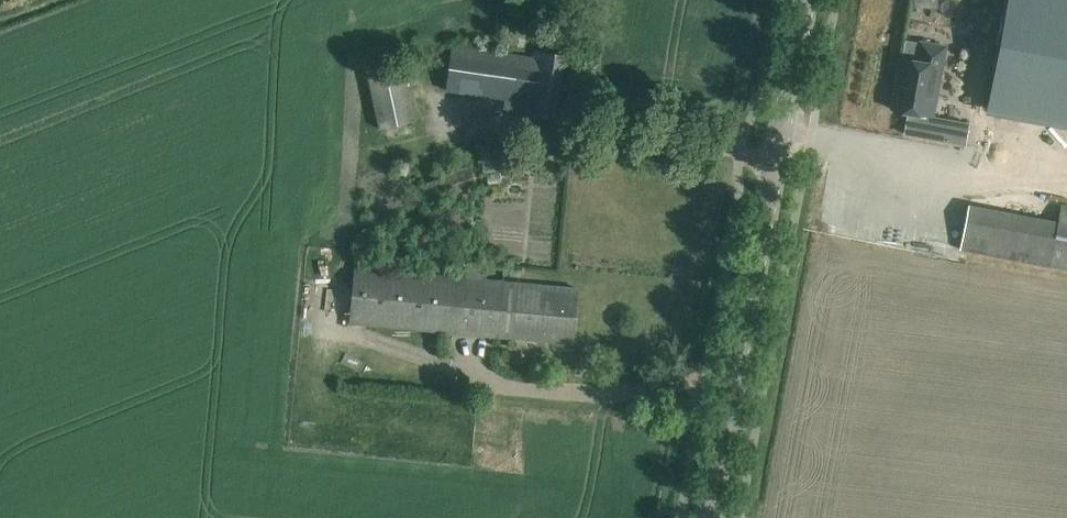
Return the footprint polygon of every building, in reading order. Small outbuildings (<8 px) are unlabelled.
[(979,107),(1066,124),(1066,0),(999,0),(979,107)] [(902,58),(892,108),(909,112),(904,133),(965,145),(969,122),(925,114),(931,82),(938,83),(945,46),(921,42),(917,60),(902,58)] [(504,108),(533,113),(554,116),(564,55),(534,50),(533,56),(451,43),(445,87),(505,97),(504,108)] [(405,67),(368,75),(379,128),(386,126),(388,139),(407,135),(404,122),(416,120),(405,67)] [(481,146),(485,172),(515,168),(513,156),(501,158),(499,143),(481,146)] [(488,184),(502,182),(501,172),(487,173),(488,184)] [(1066,268),(1066,205),(1061,204),(1058,222),(968,205),(960,248),(1066,268)] [(578,288),(556,286),(505,281),(506,270),(466,266),(465,277),(354,267),(349,322),(572,343),(578,288)]
